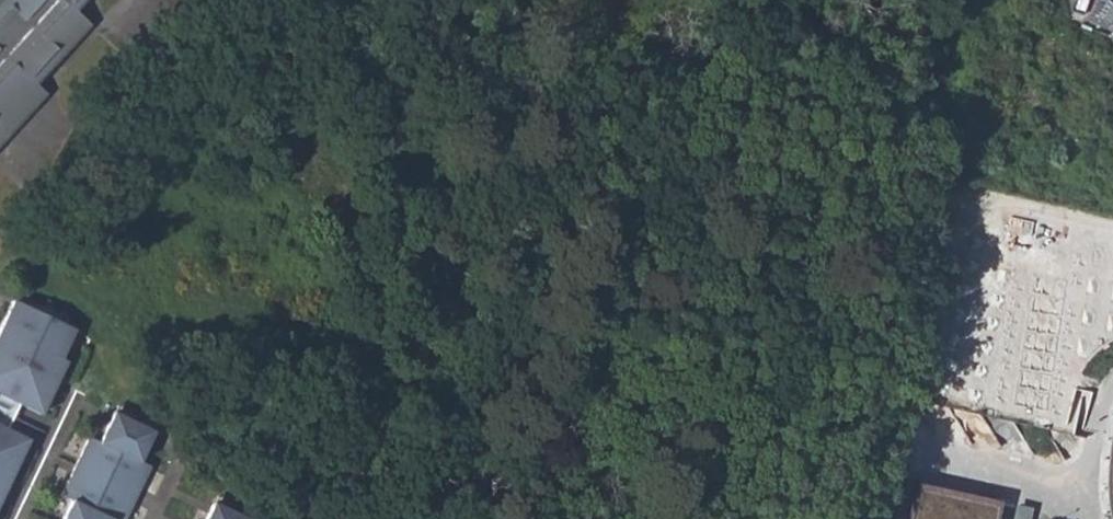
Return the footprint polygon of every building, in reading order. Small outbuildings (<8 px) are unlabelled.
[(0,3),(0,146),(49,94),(40,85),(94,26),(79,11),(89,0),(3,0),(0,3)] [(49,297),(42,310),(54,316),(53,318),(64,323),(67,317),(49,297)] [(0,327),(0,394),(3,396),(2,398),(12,402),(13,401),(41,414),(67,360),(61,357),(75,328),(53,318),(54,316),(42,310),(41,312),(13,299),(0,327)] [(1109,413),(1102,456),(1101,497),(1105,515),(1108,518),(1112,518),(1112,405),(1109,413)] [(89,436),(61,495),(71,500),(62,518),(125,518),(150,465),(140,460),(154,430),(127,417),(128,415),(116,410),(115,412),(114,411),(100,441),(89,436)] [(29,439),(1,426),(2,424),(0,423),(0,500),(29,439)] [(1005,504),(924,485),(916,518),(1001,518),(1005,504)] [(241,515),(244,508),(230,501),(228,506),(217,501),(215,502),(206,518),(251,518),(241,515)] [(1039,507),(1021,503),(1017,518),(1037,518),(1039,507)]
